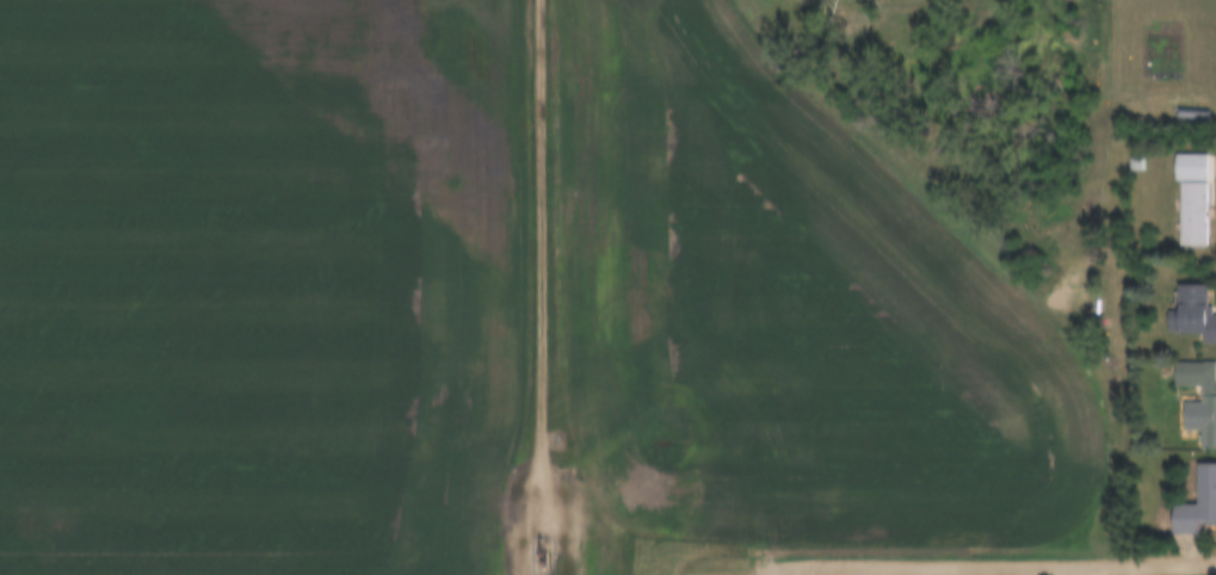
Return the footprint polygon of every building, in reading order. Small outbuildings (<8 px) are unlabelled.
[(1160,234),(1160,169),(1158,169),(1156,141),(1186,141),(1187,169),(1189,169),(1189,233),(1160,234)] [(1111,146),(1123,144),(1123,157),(1111,157),(1111,146)] [(1171,181),(1176,181),(1176,246),(1206,245),(1205,152),(1171,153),(1171,181)] [(1185,321),(1159,321),(1159,317),(1149,317),(1149,296),(1159,296),(1159,272),(1186,272),(1186,292),(1193,292),(1193,299),(1208,299),(1208,329),(1185,329),(1185,321)] [(1183,435),(1183,415),(1166,415),(1166,389),(1183,389),(1183,372),(1158,372),(1158,350),(1196,350),(1197,382),(1205,382),(1206,435),(1183,435)] [(1180,513),(1180,521),(1154,521),(1154,491),(1177,491),(1177,451),(1205,451),(1205,513),(1180,513)]
